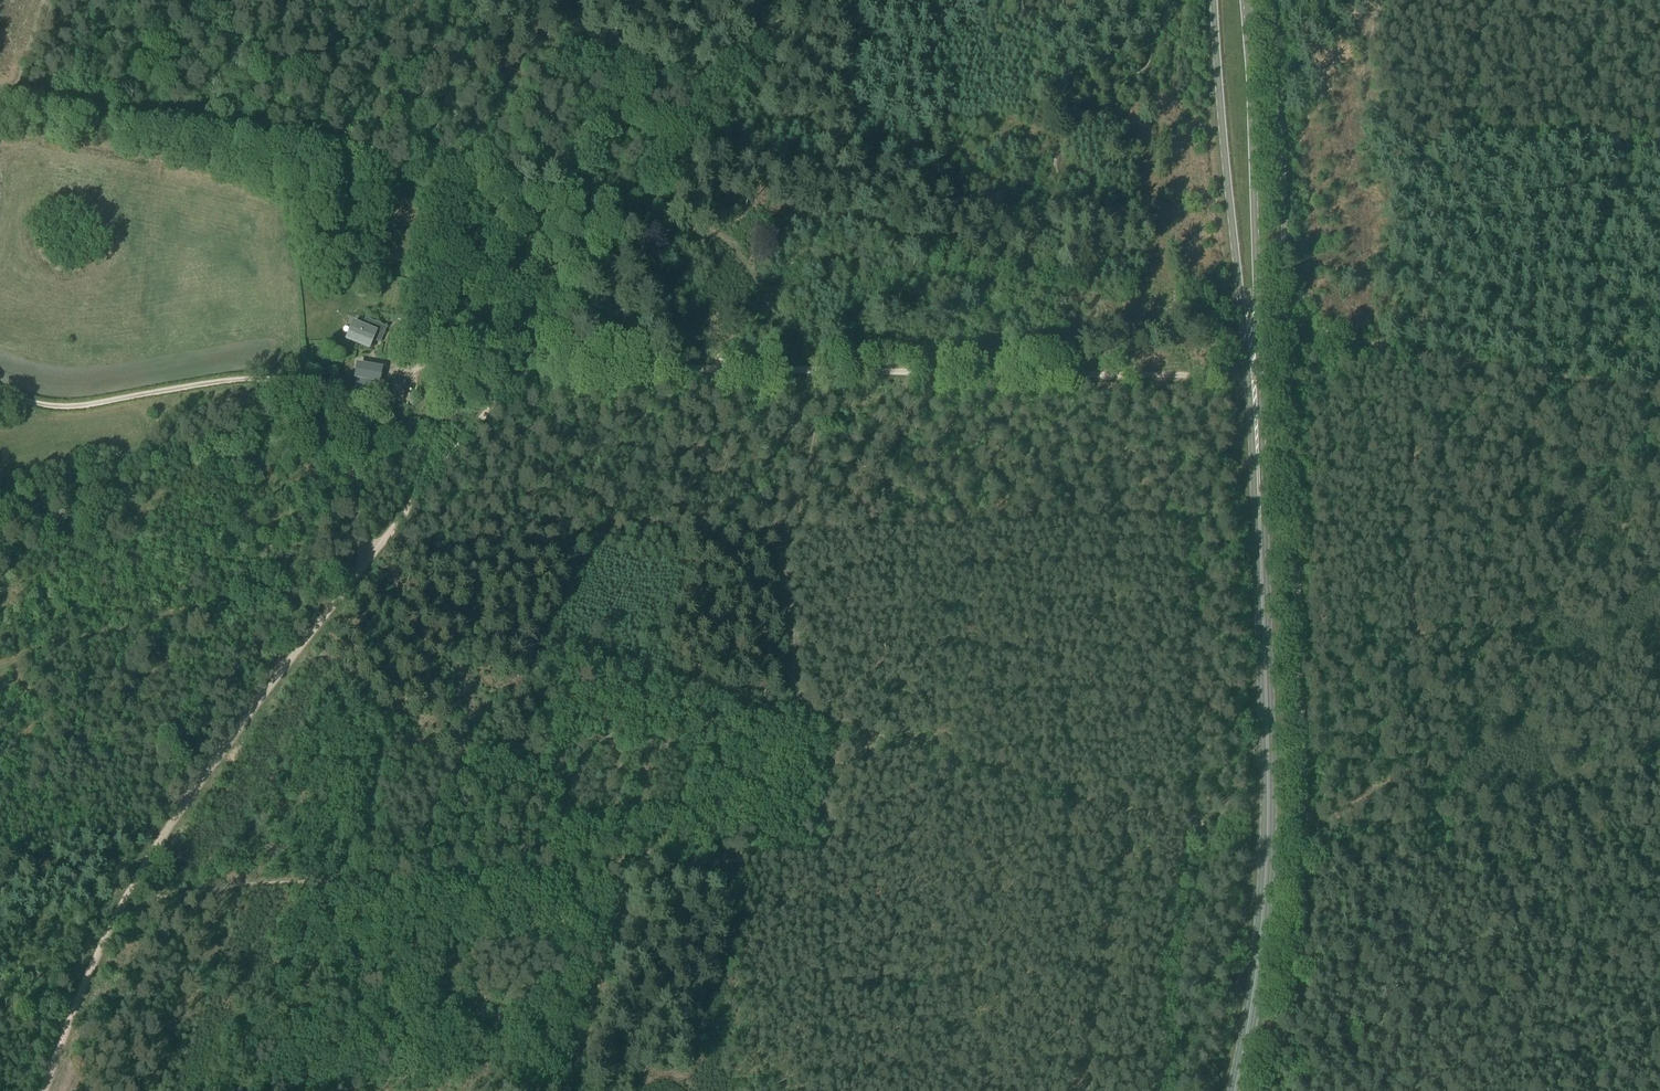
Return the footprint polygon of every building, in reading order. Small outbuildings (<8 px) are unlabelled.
[(376,270),(379,250),(367,249),(365,268),(366,268),(366,272),(373,273),(374,270),(376,270)] [(380,340),(385,328),(371,322),(367,329),(354,324),(347,340),(368,349),(373,337),(380,340)] [(378,382),(381,370),(358,366),(356,378),(358,379),(357,388),(374,391),(375,382),(378,382)] [(405,396),(407,383),(393,381),(392,394),(394,394),(393,399),(403,400),(404,395),(405,396)]
